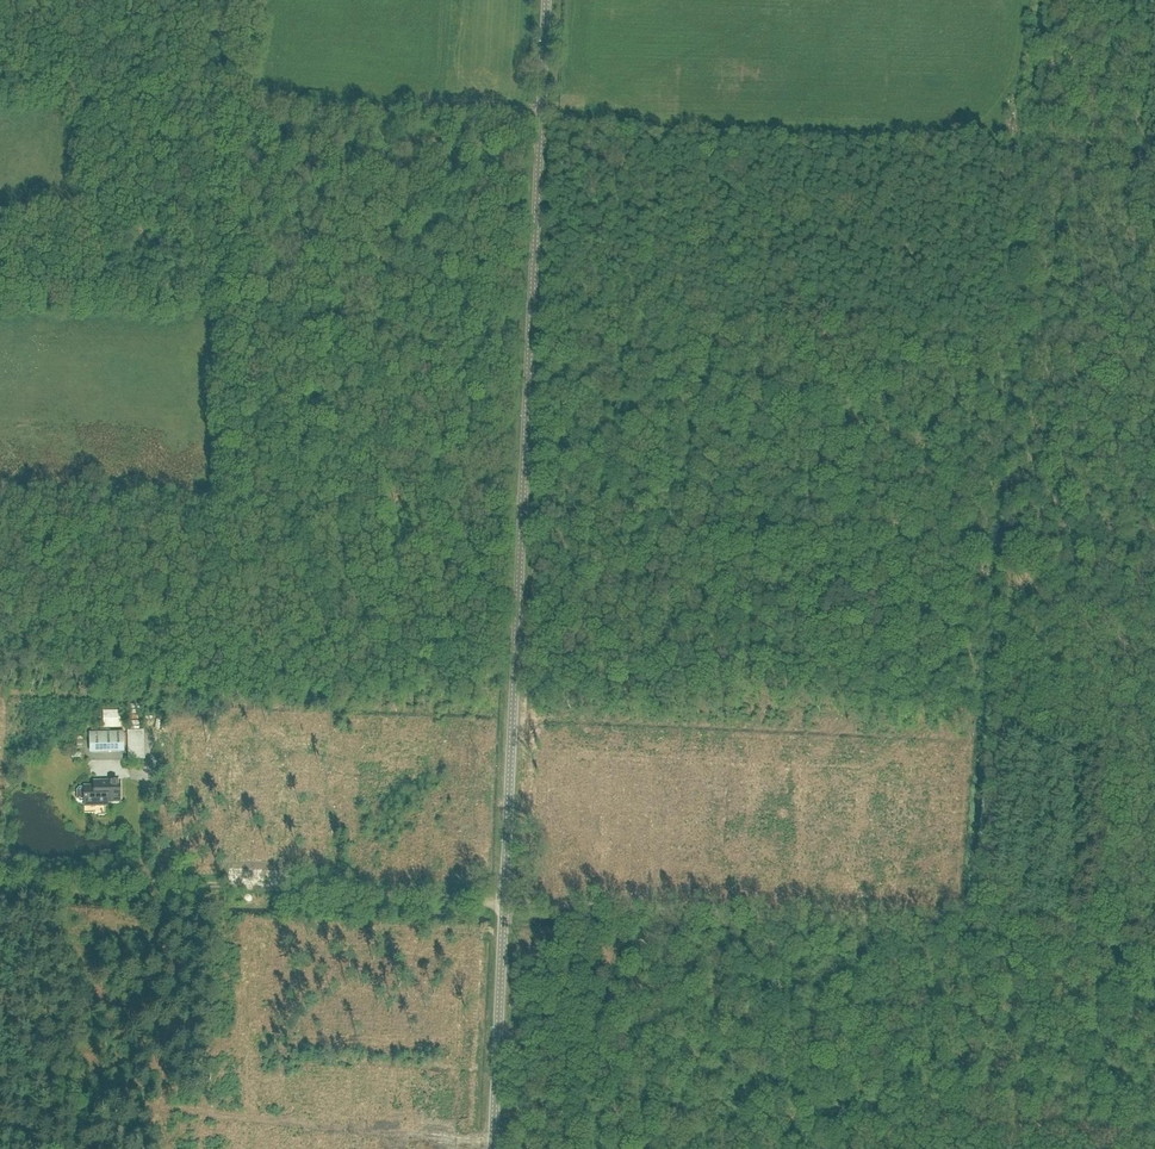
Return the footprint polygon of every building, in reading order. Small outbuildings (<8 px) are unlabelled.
[(102,712),(103,729),(121,728),(120,711),(102,712)] [(90,750),(123,750),(123,733),(89,734),(90,750)] [(117,802),(120,799),(119,783),(106,783),(106,788),(104,788),(103,786),(97,787),(95,788),(79,788),(77,791),(77,800),(80,803),(93,802),(93,803),(96,806),(105,806),(107,803),(107,802),(117,802)]
